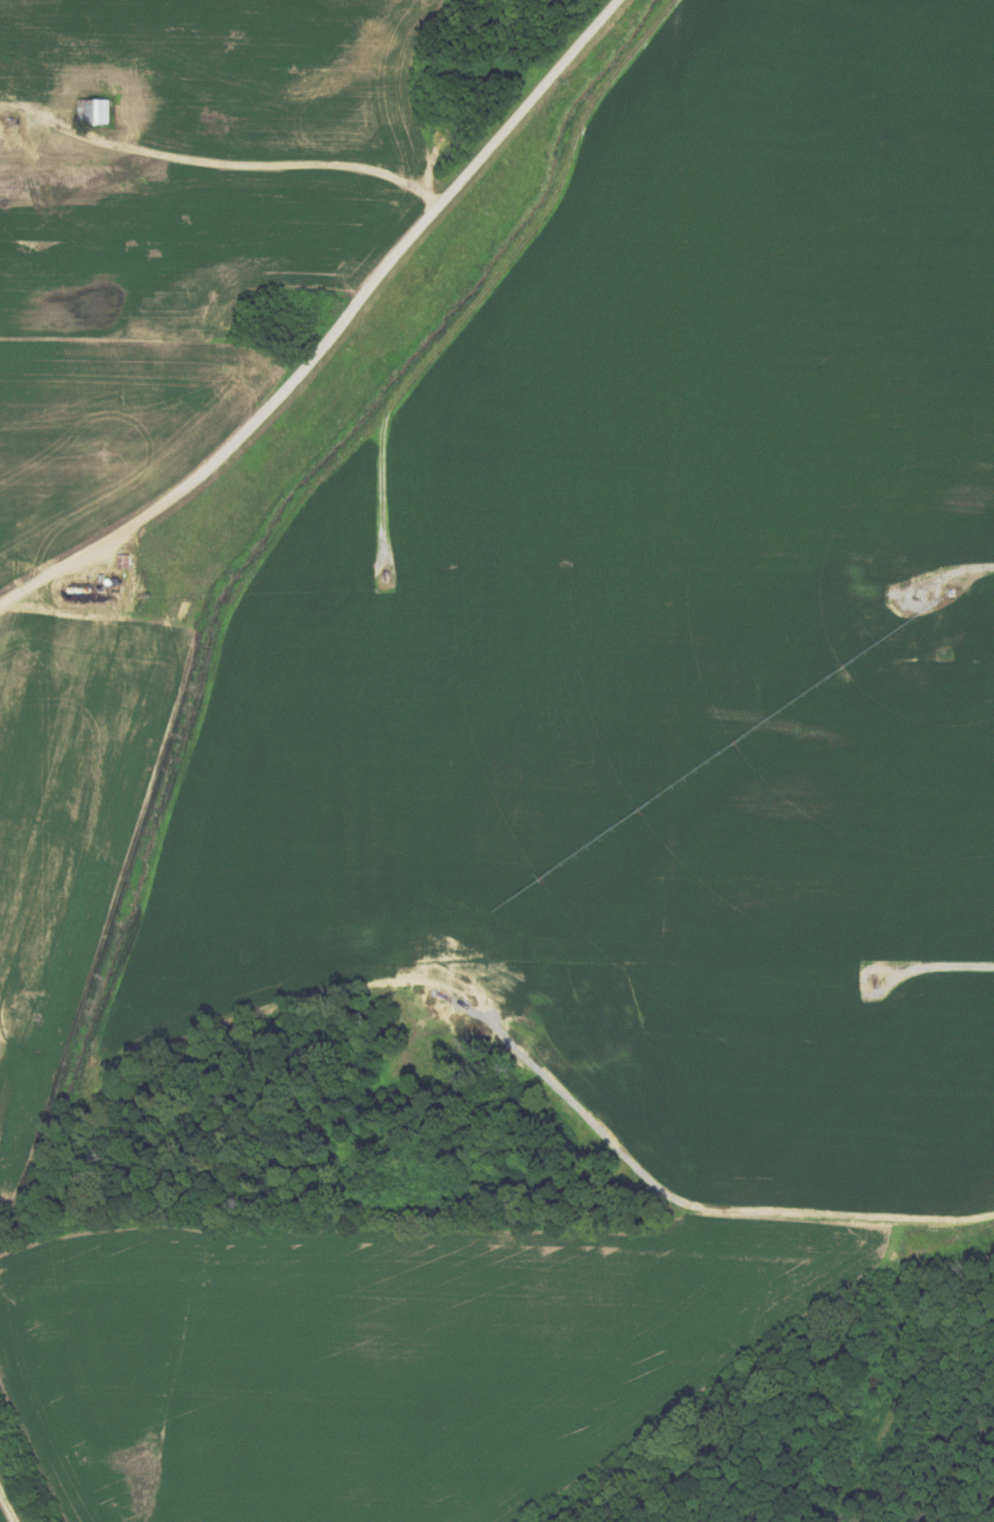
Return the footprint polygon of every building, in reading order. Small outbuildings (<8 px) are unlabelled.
[(80,101),(80,125),(117,125),(117,101),(80,101)] [(135,557),(121,557),(121,570),(135,570),(135,557)]
